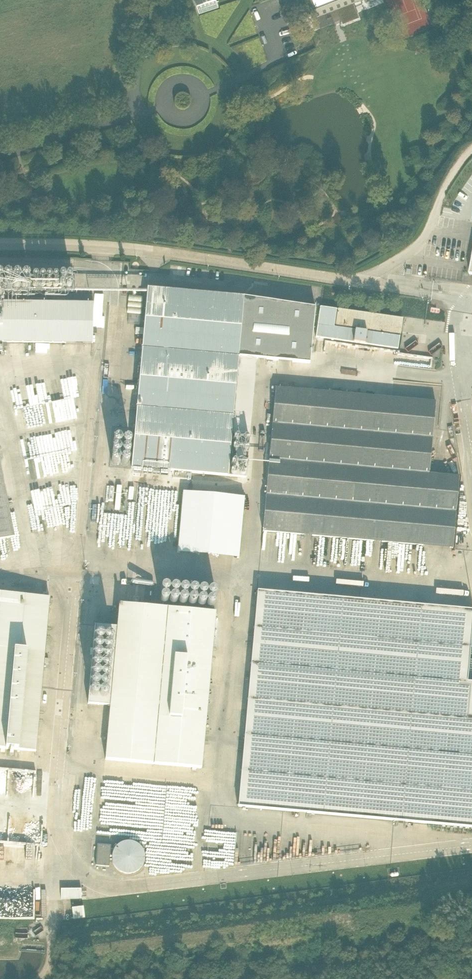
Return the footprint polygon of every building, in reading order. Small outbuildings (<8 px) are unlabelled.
[(199,14),(218,8),(216,0),(195,0),(199,14)] [(364,0),(304,0),(310,16),(284,26),(285,29),(312,18),(313,21),(339,10),(351,6),(364,0)] [(353,11),(351,6),(339,10),(341,15),(353,11)] [(231,434),(244,297),(147,289),(144,329),(135,328),(135,334),(143,335),(131,467),(173,471),(172,478),(191,480),(192,472),(245,477),(249,434),(231,434)] [(3,350),(3,342),(93,344),(93,303),(92,295),(45,295),(44,302),(27,301),(27,295),(12,295),(11,301),(0,301),(0,350),(3,350)] [(127,313),(141,314),(143,296),(129,295),(127,313)] [(402,319),(320,307),(316,337),(398,349),(402,319)] [(69,377),(26,383),(32,423),(39,422),(39,423),(75,418),(69,377)] [(275,387),(263,532),(453,548),(459,477),(429,474),(435,401),(275,387)] [(64,430),(37,434),(40,455),(25,458),(28,478),(65,473),(62,452),(70,451),(69,438),(65,438),(64,430)] [(14,536),(0,468),(0,539),(14,536)] [(244,494),(181,490),(177,552),(240,556),(244,494)] [(258,591),(238,807),(471,828),(471,684),(467,683),(471,625),(471,611),(258,591)] [(50,596),(0,593),(0,748),(36,752),(50,596)] [(216,612),(119,603),(117,627),(95,625),(88,704),(110,706),(105,759),(201,769),(216,612)] [(126,872),(132,871),(137,869),(141,865),(143,860),(144,854),(142,849),(139,844),(134,841),(129,840),(124,840),(119,842),(115,845),(113,849),(111,854),(112,859),(113,864),(116,868),(121,870),(126,872)] [(110,845),(97,844),(96,866),(109,867),(110,845)] [(37,848),(20,848),(19,870),(36,870),(37,848)] [(69,878),(60,889),(67,895),(76,884),(69,878)] [(25,916),(35,916),(35,898),(24,898),(25,916)] [(85,918),(83,906),(72,908),(73,915),(70,915),(70,919),(73,919),(85,918)]
